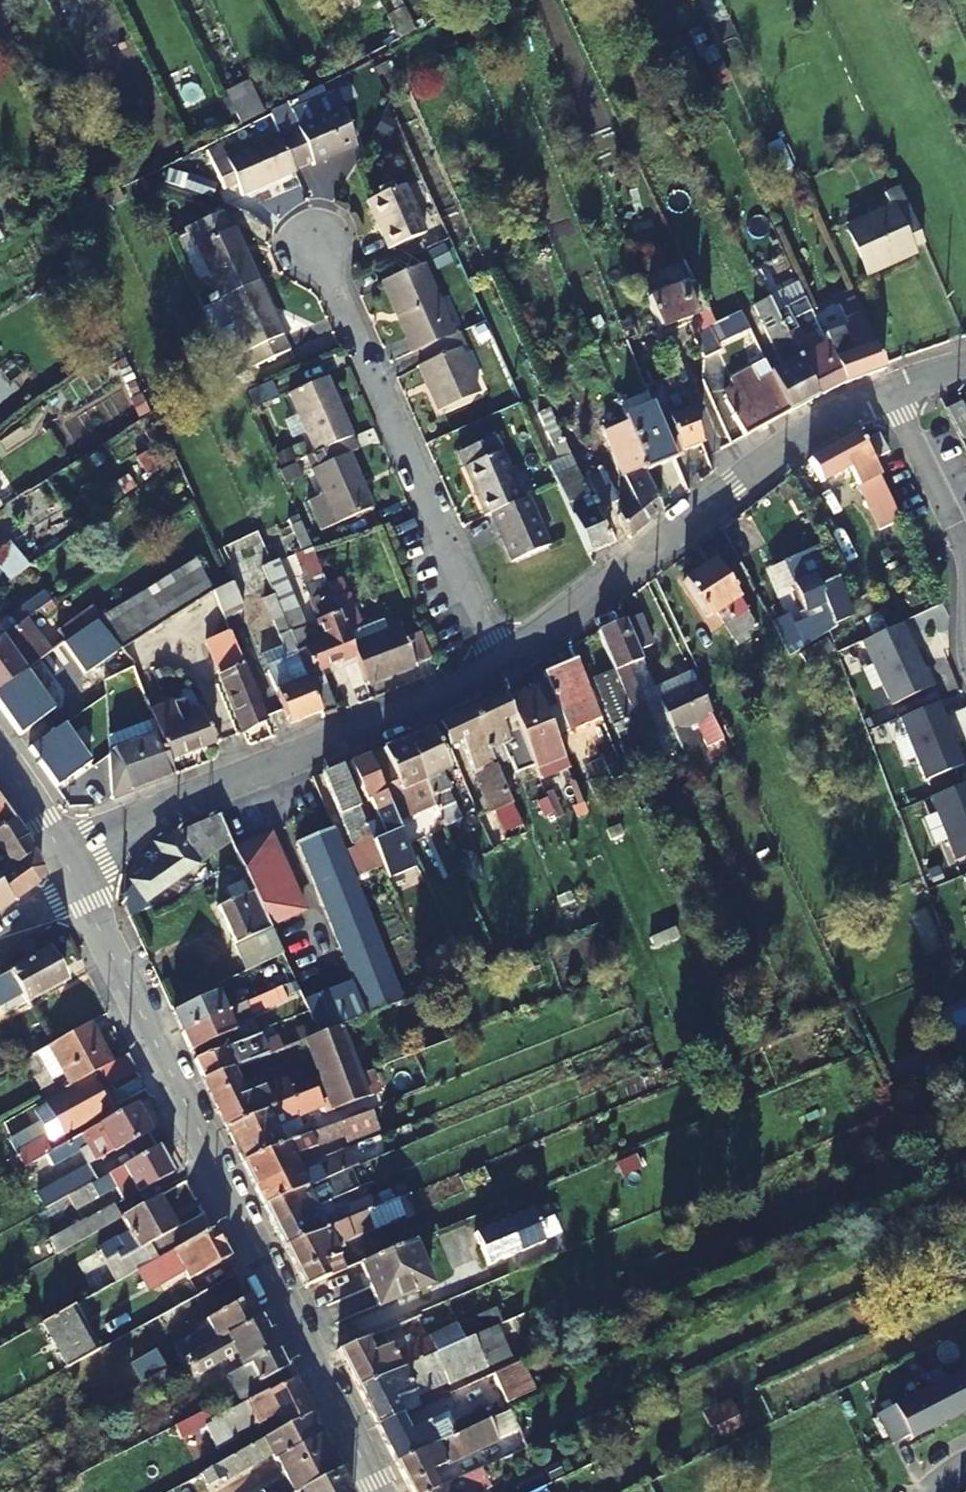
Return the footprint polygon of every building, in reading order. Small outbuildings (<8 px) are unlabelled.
[(248,79),(224,91),(239,122),(263,111),(248,79)] [(279,135),(294,169),(313,161),(315,165),(356,147),(340,109),(298,128),(299,130),(296,131),(285,106),(270,115),(279,135)] [(294,169),(279,135),(227,158),(221,145),(208,152),(225,191),(239,185),(244,196),(296,173),(294,169)] [(186,175),(170,170),(166,182),(182,187),(186,175)] [(404,185),(367,202),(389,250),(425,234),(404,185)] [(912,253),(910,250),(924,243),(899,187),(884,194),(891,209),(849,229),(869,273),(912,253)] [(34,224),(46,218),(40,205),(28,211),(34,224)] [(234,228),(231,230),(222,212),(185,229),(194,248),(198,246),(222,298),(258,281),(234,228)] [(423,266),(383,283),(413,352),(419,350),(453,335),(423,266)] [(250,369),(289,351),(258,281),(222,298),(234,325),(247,352),(244,354),(250,369)] [(658,330),(686,320),(693,335),(711,327),(716,324),(695,281),(646,299),(658,330)] [(771,301),(776,311),(801,299),(796,288),(771,301)] [(850,326),(823,338),(833,360),(840,375),(844,384),(886,368),(883,363),(854,296),(839,303),(850,326)] [(771,301),(770,298),(753,305),(782,364),(769,371),(770,374),(788,412),(818,397),(776,311),(771,301)] [(801,299),(776,311),(818,397),(844,384),(840,375),(833,360),(828,363),(820,347),(810,351),(792,321),(799,318),(806,332),(818,327),(813,315),(809,308),(805,298),(801,299)] [(809,308),(813,315),(820,312),(817,304),(809,308)] [(835,328),(826,309),(820,312),(813,315),(818,327),(822,335),(835,328)] [(728,318),(737,336),(750,329),(742,312),(728,318)] [(711,327),(719,344),(737,336),(728,318),(716,324),(711,327)] [(244,354),(247,352),(234,325),(218,332),(231,360),(244,354)] [(704,358),(721,350),(719,344),(711,327),(693,335),(704,358)] [(453,335),(419,350),(425,363),(419,366),(439,411),(478,395),(458,348),(465,345),(459,332),(453,335)] [(745,436),(788,412),(770,374),(757,381),(749,367),(729,378),(733,387),(723,393),(726,398),(725,399),(745,436)] [(316,453),(352,437),(327,378),(289,395),(316,453)] [(0,386),(0,405),(4,409),(14,402),(1,386),(0,386)] [(618,404),(624,418),(653,406),(647,392),(618,404)] [(958,401),(946,407),(963,438),(965,436),(965,416),(958,401)] [(659,422),(653,406),(624,418),(632,438),(643,466),(672,455),(659,422)] [(585,487),(565,441),(551,408),(538,414),(559,462),(549,467),(557,484),(588,554),(609,544),(595,507),(601,505),(597,495),(590,498),(585,487)] [(659,422),(672,455),(701,443),(688,410),(670,418),(666,411),(660,413),(663,420),(659,422)] [(462,452),(491,439),(488,432),(459,445),(462,452)] [(888,453),(877,433),(860,443),(871,462),(888,453)] [(846,470),(857,489),(867,483),(883,515),(894,509),(876,471),(871,462),(860,443),(856,434),(809,463),(820,484),(838,475),(846,470)] [(316,453),(301,460),(306,472),(314,468),(338,522),(373,508),(349,453),(358,450),(352,437),(316,453)] [(522,500),(495,437),(491,439),(462,452),(459,453),(487,516),(491,514),(522,500)] [(643,466),(632,438),(613,447),(634,503),(619,515),(628,537),(661,511),(645,472),(643,466)] [(643,466),(645,472),(674,460),(672,455),(643,466)] [(838,475),(845,487),(852,491),(857,489),(846,470),(838,475)] [(605,471),(589,477),(592,484),(597,495),(601,505),(602,507),(617,501),(605,471)] [(522,500),(491,514),(512,561),(549,546),(528,498),(522,500)] [(307,535),(313,548),(327,543),(322,529),(307,535)] [(248,559),(262,554),(254,533),(222,545),(235,579),(251,573),(256,588),(259,587),(248,559)] [(305,587),(319,625),(306,630),(291,637),(320,710),(322,714),(335,709),(318,668),(355,655),(327,584),(313,548),(307,535),(296,540),(302,553),(295,556),(300,568),(306,566),(313,583),(305,587)] [(30,567),(11,542),(0,551),(0,588),(30,567)] [(801,628),(810,646),(859,617),(822,545),(784,565),(813,621),(801,628)] [(201,599),(213,591),(201,567),(196,558),(181,568),(201,599)] [(263,566),(283,615),(298,609),(278,560),(272,563),(263,566)] [(707,620),(716,615),(736,647),(749,639),(746,636),(757,629),(747,615),(747,614),(714,563),(683,584),(707,620)] [(168,576),(187,608),(201,599),(181,568),(168,576)] [(155,585),(174,616),(187,608),(168,576),(155,585)] [(415,665),(415,663),(431,657),(422,633),(405,640),(400,628),(388,632),(383,620),(362,628),(348,593),(346,593),(340,578),(327,584),(355,655),(367,684),(415,665)] [(224,618),(244,609),(233,582),(213,591),(224,618)] [(142,592),(161,624),(174,616),(155,585),(142,592)] [(45,592),(10,617),(17,625),(51,600),(45,592)] [(129,600),(149,631),(161,624),(142,592),(129,600)] [(116,608),(136,640),(149,631),(129,600),(116,608)] [(100,616),(93,606),(80,615),(88,625),(97,618),(100,616)] [(136,640),(116,608),(98,620),(121,649),(136,640)] [(306,630),(298,609),(283,615),(283,617),(289,633),(291,637),(306,630)] [(57,647),(88,625),(80,615),(59,630),(61,633),(52,639),(57,647)] [(273,621),(279,637),(289,633),(283,617),(273,621)] [(626,623),(638,652),(652,645),(640,617),(626,623)] [(626,667),(641,661),(638,652),(626,623),(598,635),(637,727),(642,739),(654,734),(626,667)] [(900,625),(861,644),(890,707),(932,687),(924,670),(922,671),(916,659),(913,658),(910,652),(913,651),(900,625)] [(26,671),(37,663),(13,628),(1,637),(26,671)] [(230,632),(205,642),(211,656),(218,671),(243,730),(267,719),(242,660),(236,646),(230,632)] [(291,637),(289,633),(279,637),(285,652),(288,660),(267,669),(289,723),(320,710),(291,637)] [(1,637),(0,637),(0,692),(26,671),(1,637)] [(824,640),(799,656),(806,669),(832,653),(824,640)] [(285,652),(263,661),(267,669),(288,660),(285,652)] [(543,673),(547,681),(533,687),(534,691),(544,712),(557,707),(568,733),(601,720),(576,660),(543,673)] [(658,743),(673,736),(654,690),(641,661),(626,667),(654,734),(642,739),(647,750),(654,769),(667,763),(658,743)] [(596,681),(619,736),(622,734),(636,728),(612,674),(596,681)] [(723,740),(697,684),(696,685),(691,674),(654,690),(673,736),(692,781),(703,776),(709,773),(688,725),(694,722),(706,747),(723,740)] [(1,706),(55,781),(83,762),(31,686),(1,706)] [(534,691),(507,703),(514,719),(517,728),(541,783),(568,771),(544,712),(534,691)] [(506,733),(502,725),(514,719),(507,703),(504,697),(472,711),(490,753),(510,743),(506,733)] [(194,726),(190,716),(184,700),(151,712),(159,734),(168,760),(215,742),(208,721),(194,726)] [(964,766),(938,704),(899,720),(924,782),(964,766)] [(205,711),(190,716),(194,726),(208,721),(205,711)] [(491,815),(500,811),(513,806),(504,786),(498,773),(490,753),(472,711),(439,727),(449,749),(460,744),(491,815)] [(514,719),(502,725),(506,733),(517,728),(514,719)] [(626,759),(647,750),(642,739),(637,727),(636,728),(622,734),(626,743),(620,746),(626,759)] [(430,796),(459,863),(475,856),(440,775),(449,770),(431,730),(406,742),(430,796)] [(159,734),(109,753),(112,797),(174,775),(168,760),(159,734)] [(404,803),(406,807),(430,796),(406,742),(369,757),(390,806),(391,809),(404,803)] [(390,806),(369,757),(351,764),(350,764),(367,803),(370,802),(375,813),(390,806)] [(72,805),(93,804),(83,762),(55,781),(72,805)] [(342,768),(322,775),(353,849),(344,853),(355,880),(383,868),(374,844),(373,843),(342,768)] [(498,773),(504,786),(516,781),(512,771),(508,768),(498,773)] [(930,799),(955,862),(965,858),(965,785),(930,799)] [(12,869),(32,856),(21,836),(0,806),(0,853),(12,869)] [(391,809),(390,806),(375,813),(386,837),(373,843),(374,844),(383,868),(389,881),(418,870),(405,841),(396,820),(391,809)] [(513,806),(500,811),(510,836),(523,830),(513,806)] [(396,820),(405,841),(412,837),(418,849),(426,844),(413,813),(396,820)] [(947,842),(936,814),(922,820),(933,847),(947,842)] [(155,847),(164,859),(130,884),(147,906),(231,843),(219,816),(179,832),(155,847)] [(352,981),(318,995),(332,1032),(341,1028),(404,1003),(355,880),(344,853),(334,829),(298,844),(352,981)] [(304,911),(271,836),(236,853),(242,867),(248,880),(270,927),(304,911)] [(12,869),(0,853),(0,888),(13,905),(37,887),(41,871),(32,856),(12,869)] [(467,881),(482,874),(475,856),(459,863),(467,881)] [(233,870),(240,884),(248,880),(242,867),(233,870)] [(934,871),(927,874),(932,885),(939,882),(934,871)] [(270,927),(248,880),(240,884),(228,889),(233,902),(217,909),(246,973),(283,956),(270,927)] [(13,905),(0,888),(0,915),(13,905)] [(64,985),(46,953),(0,979),(0,1007),(7,1018),(64,985)] [(264,996),(280,989),(277,981),(261,989),(264,996)] [(298,989),(295,982),(282,989),(285,996),(298,989)] [(233,1026),(288,1001),(285,996),(282,989),(280,989),(264,996),(246,1005),(182,1035),(191,1054),(236,1033),(233,1026)] [(222,1000),(217,992),(173,1014),(182,1035),(246,1005),(240,992),(222,1000)] [(781,1033),(792,1029),(787,1017),(776,1021),(781,1033)] [(98,1074),(111,1066),(89,1026),(43,1052),(33,1058),(40,1071),(50,1065),(65,1092),(98,1074)] [(305,1042),(324,1088),(328,1100),(333,1113),(367,1099),(341,1028),(332,1032),(305,1042)] [(301,1044),(296,1033),(279,1040),(284,1050),(301,1044)] [(33,1058),(43,1052),(35,1037),(25,1043),(33,1058)] [(232,1070),(284,1050),(279,1040),(278,1037),(262,1043),(261,1041),(243,1048),(241,1044),(195,1062),(204,1081),(232,1070)] [(136,1074),(128,1057),(111,1066),(98,1074),(107,1089),(136,1074)] [(240,1087),(238,1084),(232,1070),(204,1081),(211,1097),(214,1104),(227,1131),(267,1113),(277,1108),(308,1095),(298,1073),(264,1088),(245,1096),(240,1087)] [(245,1096),(264,1088),(259,1078),(240,1087),(245,1096)] [(39,1124),(8,1141),(23,1169),(46,1156),(50,1154),(43,1141),(48,1139),(51,1145),(109,1113),(92,1081),(34,1113),(39,1124)] [(328,1100),(324,1088),(316,1092),(320,1103),(328,1100)] [(285,1127),(323,1110),(320,1103),(316,1092),(308,1095),(277,1108),(285,1127)] [(146,1096),(136,1101),(148,1126),(159,1121),(146,1096)] [(349,1122),(371,1115),(368,1106),(345,1114),(349,1122)] [(113,1155),(149,1134),(134,1107),(79,1138),(95,1164),(111,1155),(113,1155)] [(281,1138),(267,1113),(227,1131),(244,1163),(283,1146),(322,1132),(317,1122),(281,1138)] [(349,1122),(340,1126),(345,1137),(347,1144),(380,1132),(373,1114),(371,1115),(349,1122)] [(293,1159),(345,1137),(340,1126),(322,1132),(283,1146),(244,1163),(256,1187),(299,1170),(293,1159)] [(50,1154),(46,1156),(53,1169),(79,1155),(72,1142),(50,1154)] [(375,1143),(363,1148),(370,1163),(381,1159),(375,1143)] [(369,1164),(370,1163),(363,1148),(352,1153),(359,1168),(369,1164)] [(96,1183),(67,1198),(75,1212),(115,1191),(122,1203),(172,1175),(157,1149),(96,1183)] [(359,1168),(352,1153),(302,1175),(299,1170),(256,1187),(266,1208),(322,1184),(359,1168)] [(45,1193),(37,1196),(45,1211),(67,1198),(96,1183),(87,1168),(60,1182),(60,1183),(45,1191),(45,1193)] [(460,1180),(465,1193),(488,1183),(483,1170),(460,1180)] [(266,1208),(275,1227),(332,1203),(322,1184),(266,1208)] [(394,1189),(370,1198),(372,1203),(364,1207),(361,1202),(336,1212),(332,1203),(275,1227),(286,1248),(377,1209),(400,1201),(394,1189)] [(380,1214),(375,1216),(381,1229),(415,1214),(408,1197),(400,1201),(377,1209),(380,1214)] [(137,1272),(184,1246),(158,1198),(121,1219),(130,1235),(117,1242),(116,1240),(97,1251),(115,1285),(137,1272)] [(364,1207),(372,1203),(370,1198),(361,1202),(364,1207)] [(57,1256),(121,1219),(113,1206),(49,1241),(57,1256)] [(485,1264),(544,1242),(530,1206),(472,1228),(485,1264)] [(380,1214),(377,1209),(286,1248),(306,1287),(345,1271),(339,1257),(342,1256),(338,1247),(381,1229),(375,1216),(380,1214)] [(188,1281),(227,1259),(211,1230),(184,1246),(137,1272),(147,1290),(164,1281),(166,1284),(184,1273),(188,1281)] [(412,1243),(361,1265),(380,1310),(431,1289),(412,1243)] [(173,1348),(181,1363),(258,1318),(247,1299),(205,1322),(208,1328),(173,1348)] [(66,1369),(94,1354),(73,1316),(78,1314),(75,1307),(43,1325),(66,1369)] [(163,1332),(185,1319),(178,1308),(156,1320),(163,1332)] [(358,1390),(503,1326),(496,1309),(414,1344),(396,1353),(391,1345),(373,1353),(367,1340),(338,1352),(358,1390)] [(225,1377),(240,1406),(290,1382),(258,1318),(181,1363),(176,1365),(187,1384),(235,1358),(241,1369),(225,1377)] [(397,1402),(446,1381),(449,1387),(466,1379),(512,1359),(505,1343),(523,1335),(516,1320),(503,1326),(358,1390),(377,1428),(401,1417),(403,1416),(397,1402)] [(391,1345),(396,1353),(414,1344),(410,1336),(391,1345)] [(157,1351),(132,1365),(143,1385),(146,1383),(168,1371),(157,1351)] [(502,1372),(512,1395),(522,1391),(512,1367),(502,1372)] [(168,1371),(146,1383),(153,1396),(177,1382),(170,1369),(168,1371)] [(930,1389),(948,1423),(965,1414),(963,1410),(965,1409),(965,1371),(930,1389)] [(403,1416),(469,1387),(466,1379),(449,1387),(446,1381),(397,1402),(403,1416)] [(307,1417),(290,1382),(240,1406),(210,1421),(205,1412),(173,1428),(180,1441),(202,1431),(218,1465),(307,1417)] [(948,1423),(930,1389),(877,1416),(892,1447),(909,1438),(928,1428),(930,1432),(948,1423)] [(505,1401),(461,1421),(463,1423),(448,1430),(445,1423),(431,1431),(428,1425),(409,1433),(401,1417),(377,1428),(396,1465),(488,1422),(510,1412),(505,1401)] [(448,1430),(463,1423),(461,1421),(453,1425),(448,1415),(428,1425),(431,1431),(445,1423),(448,1430)] [(285,1481),(265,1491),(298,1491),(335,1472),(307,1417),(218,1465),(200,1475),(205,1487),(222,1478),(224,1481),(271,1456),(285,1481)] [(436,1491),(427,1475),(497,1441),(488,1422),(396,1465),(409,1491),(434,1491),(436,1491)] [(930,1432),(928,1428),(909,1438),(911,1442),(930,1432)] [(335,1472),(298,1491),(345,1491),(335,1472)] [(436,1491),(434,1491),(481,1491),(483,1491),(475,1473),(436,1491)]
